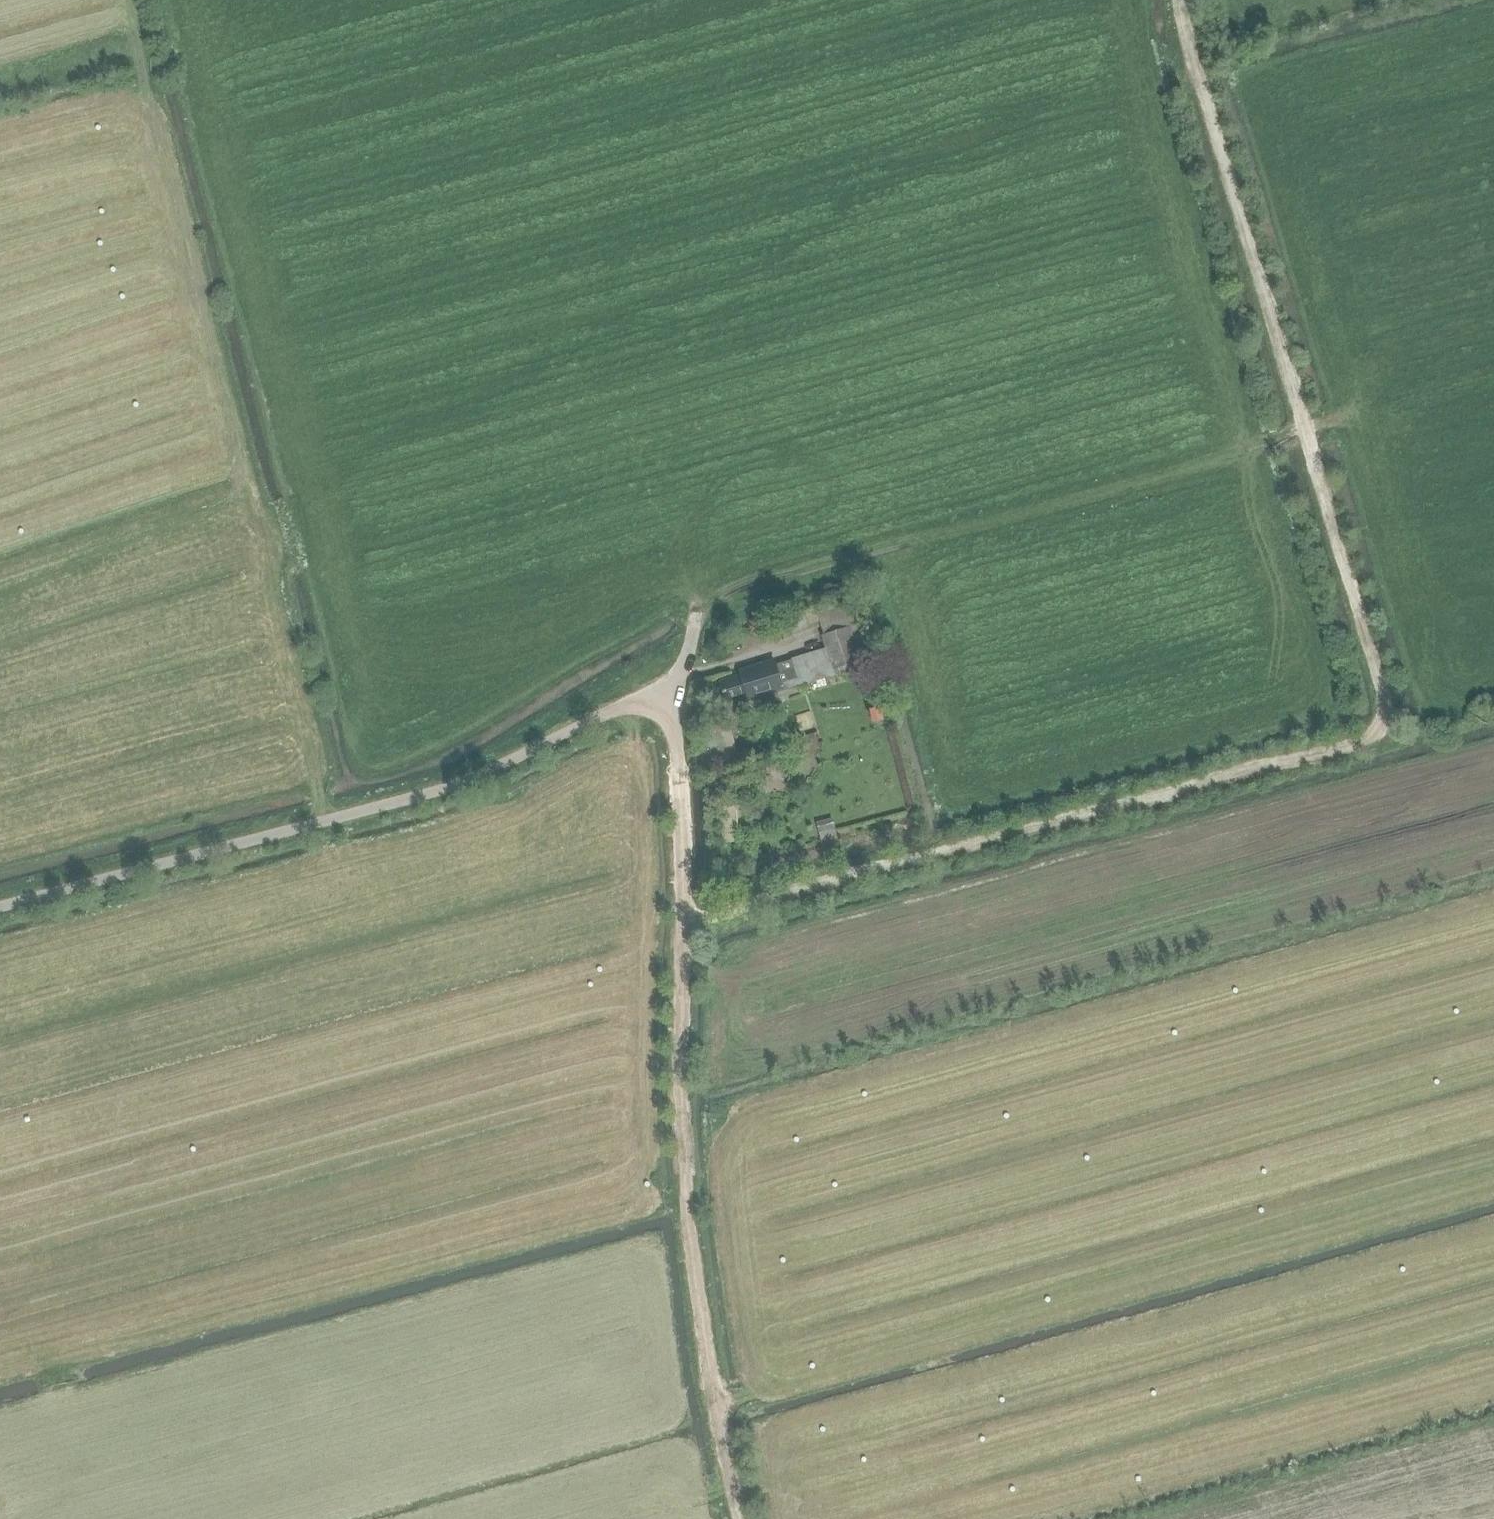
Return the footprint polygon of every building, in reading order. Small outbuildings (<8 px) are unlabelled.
[(783,683),(786,692),(837,676),(834,665),(857,658),(848,628),(825,634),(829,649),(774,665),(773,661),(742,671),(743,675),(722,682),(727,699),(757,690),(759,694),(781,687),(780,684),(783,683)]
